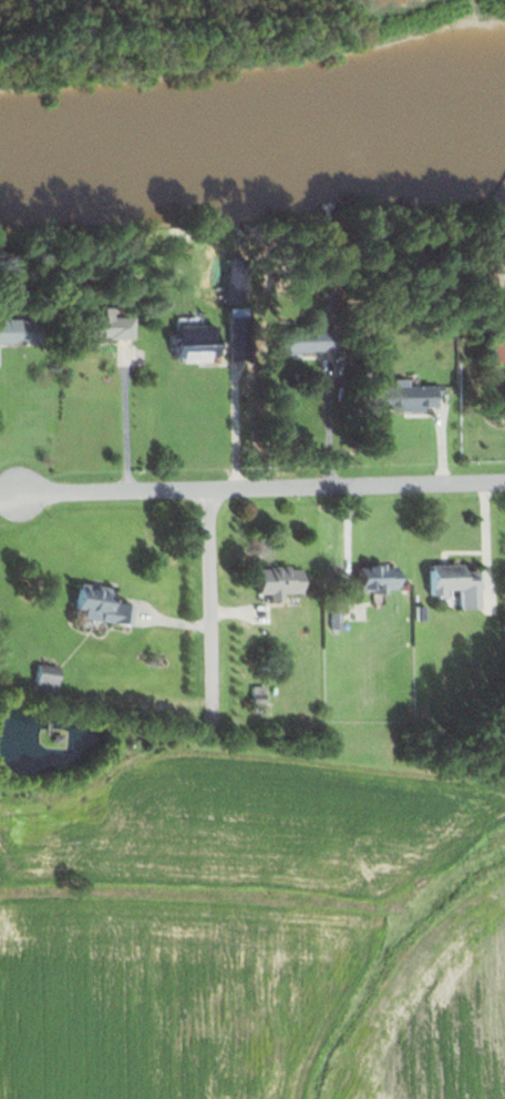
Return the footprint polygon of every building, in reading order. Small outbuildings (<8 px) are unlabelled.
[(133,341),(133,318),(110,318),(110,309),(99,309),(99,319),(66,319),(66,342),(133,341)] [(35,322),(0,322),(0,344),(35,344),(35,322)] [(214,327),(173,327),(174,362),(215,361),(214,327)] [(334,354),(334,332),(280,332),(280,354),(334,354)] [(487,343),(487,365),(504,365),(504,344),(487,343)] [(432,412),(432,388),(377,388),(377,412),(432,412)] [(393,567),(356,567),(356,593),(393,593),(393,567)] [(460,567),(427,567),(427,597),(438,597),(438,592),(456,591),(457,611),(477,610),(476,571),(460,571),(460,567)] [(281,596),(298,596),(298,569),(255,569),(255,596),(268,596),(268,602),(281,602),(281,596)] [(79,621),(129,627),(131,607),(108,604),(110,589),(75,585),(72,610),(80,611),(79,621)] [(33,692),(54,694),(57,667),(35,665),(33,692)]
